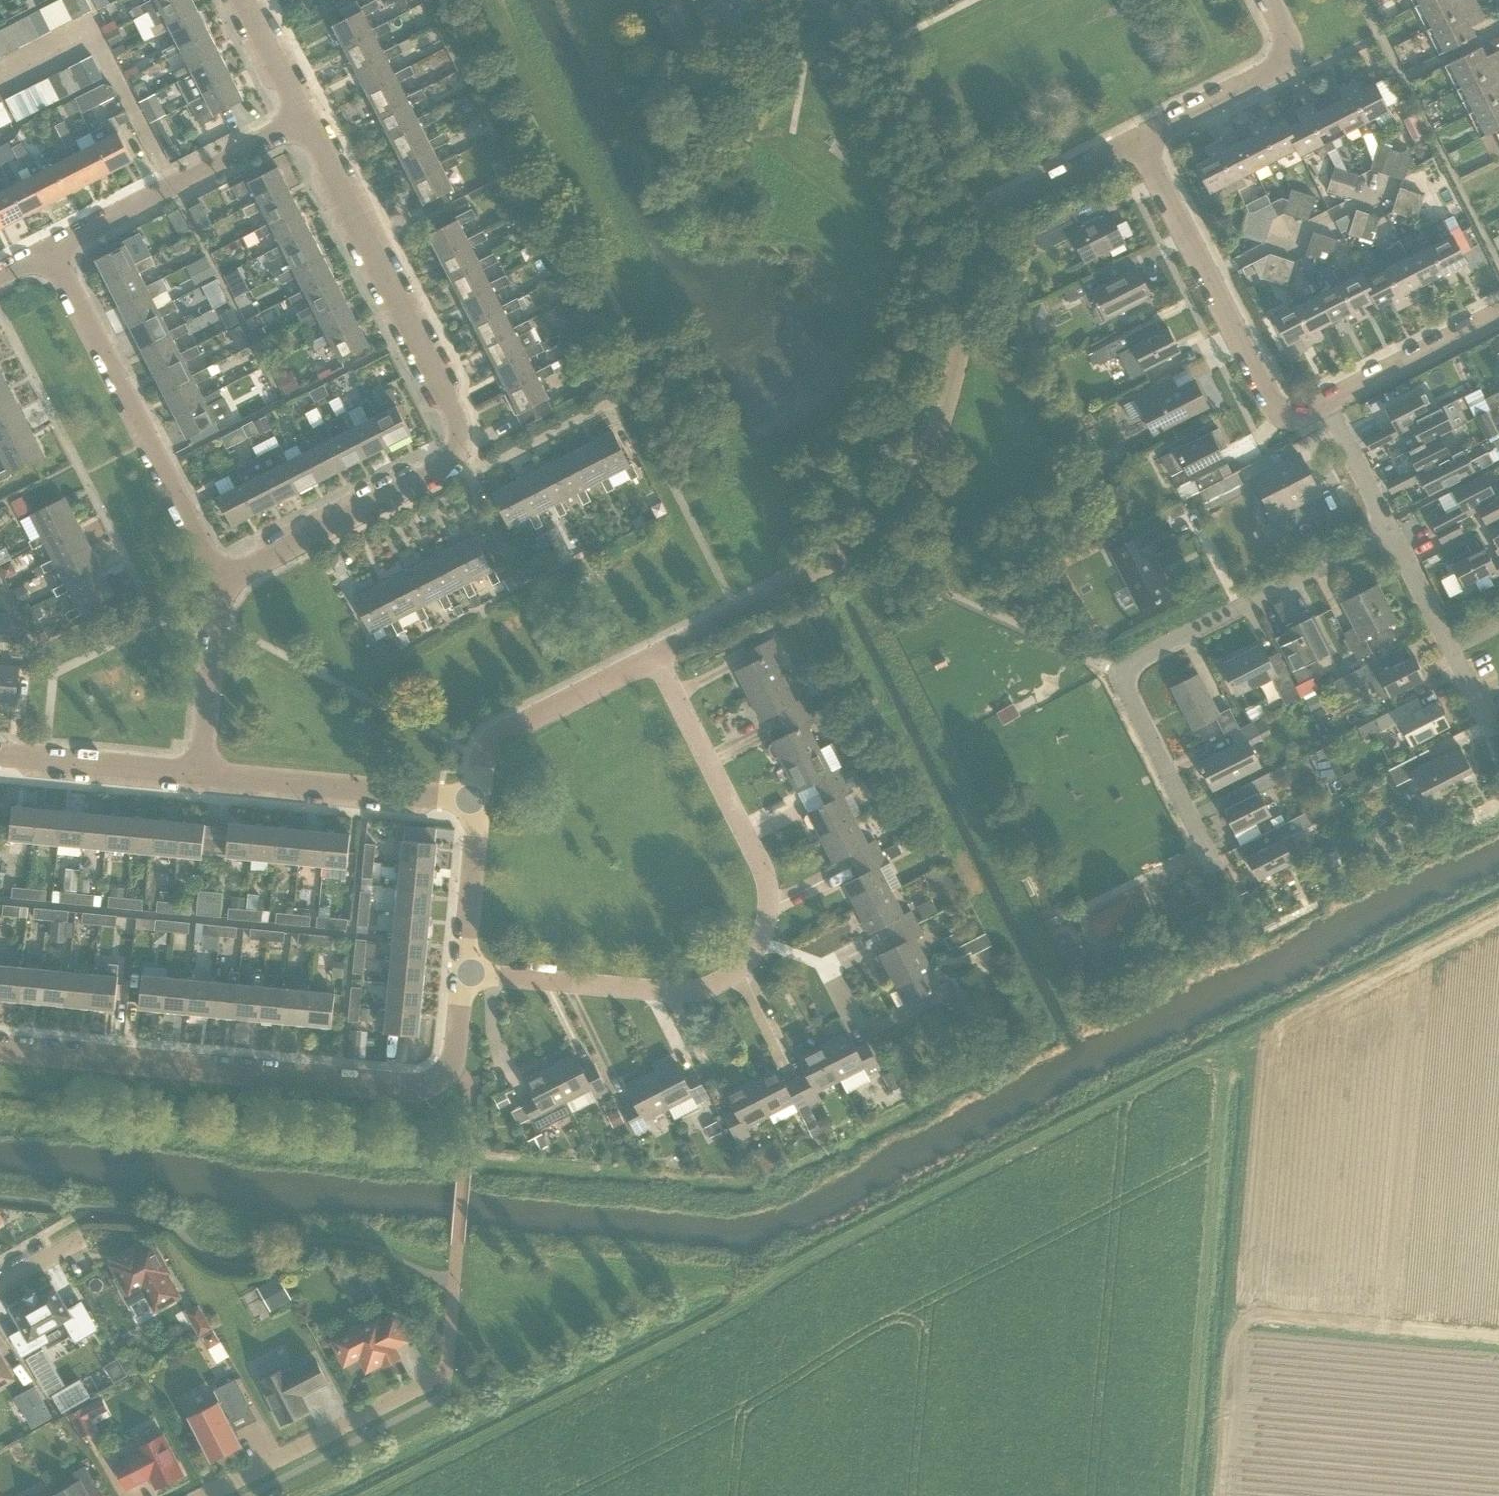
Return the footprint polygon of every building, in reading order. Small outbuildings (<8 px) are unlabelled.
[(29,8),(36,5),(34,0),(28,0),(26,1),(29,8)] [(63,26),(73,20),(63,0),(59,0),(53,3),(63,26)] [(73,20),(84,15),(76,0),(63,0),(73,20)] [(84,15),(93,10),(88,0),(76,0),(84,15)] [(171,29),(200,14),(193,0),(172,0),(148,12),(144,14),(137,18),(134,19),(146,41),(155,36),(171,29)] [(139,6),(144,14),(148,12),(172,0),(150,0),(139,6)] [(344,44),(371,30),(365,16),(382,8),(378,0),(375,0),(360,8),(361,10),(333,24),(344,44)] [(666,8),(675,3),(673,0),(661,0),(666,8)] [(947,0),(933,0),(927,3),(933,13),(950,5),(947,0)] [(1419,5),(1432,29),(1477,6),(1474,0),(1428,0),(1419,5)] [(1391,2),(1378,8),(1384,20),(1397,13),(1391,2)] [(53,3),(41,9),(52,31),(63,26),(53,3)] [(139,6),(133,9),(137,18),(144,14),(139,6)] [(732,9),(736,17),(744,13),(740,6),(732,9)] [(1477,6),(1432,29),(1444,54),(1476,37),(1471,27),(1484,20),(1477,6)] [(30,15),(41,37),(52,31),(41,9),(30,15)] [(211,37),(200,14),(171,29),(178,42),(163,49),(167,60),(182,52),(211,37)] [(20,20),(31,42),(41,37),(30,15),(20,20)] [(9,26),(20,47),(31,42),(20,20),(9,26)] [(115,20),(102,27),(105,34),(119,27),(115,20)] [(344,44),(355,66),(382,52),(376,39),(393,30),(389,22),(371,30),(344,44)] [(0,30),(0,34),(10,53),(20,47),(9,26),(0,30)] [(106,35),(111,45),(124,39),(118,28),(106,35)] [(0,34),(0,58),(10,53),(0,34)] [(211,37),(182,52),(189,65),(174,73),(179,82),(194,74),(223,59),(211,37)] [(412,37),(400,43),(404,51),(413,46),(416,45),(412,37)] [(382,52),(355,66),(366,88),(394,74),(387,60),(404,51),(400,43),(382,52)] [(124,45),(114,50),(117,56),(127,51),(124,45)] [(1461,89),(1498,70),(1498,51),(1486,57),(1481,48),(1449,65),(1461,89)] [(82,60),(93,82),(103,77),(92,55),(82,60)] [(185,94),(189,102),(204,95),(233,80),(223,59),(194,74),(179,82),(185,94)] [(71,66),(82,87),(93,82),(82,60),(71,66)] [(366,88),(378,112),(406,97),(398,82),(416,74),(411,65),(394,74),(366,88)] [(71,66),(60,71),(72,93),(82,87),(71,66)] [(125,71),(129,79),(139,74),(135,66),(125,71)] [(1473,113),(1498,100),(1498,70),(1461,89),(1473,113)] [(50,77),(61,98),(72,93),(60,71),(50,77)] [(39,82),(50,104),(61,98),(50,77),(39,82)] [(204,95),(189,102),(201,126),(217,117),(216,115),(244,100),(233,80),(204,95)] [(28,88),(39,109),(50,104),(39,82),(28,88)] [(133,88),(140,102),(151,96),(143,82),(133,88)] [(1347,87),(1371,133),(1381,128),(1377,119),(1388,113),(1374,85),(1361,92),(1356,82),(1347,87)] [(1331,107),(1345,135),(1359,128),(1362,134),(1366,135),(1371,133),(1347,87),(1339,91),(1343,101),(1331,107)] [(17,93),(29,115),(39,109),(28,88),(17,93)] [(406,97),(378,112),(389,133),(417,119),(410,105),(427,97),(423,89),(406,97)] [(93,90),(75,99),(83,113),(100,104),(93,90)] [(29,115),(17,93),(6,99),(18,120),(29,115)] [(140,102),(150,123),(165,115),(154,94),(151,96),(140,102)] [(80,111),(74,99),(63,104),(69,116),(80,111)] [(1473,113),(1486,137),(1498,130),(1498,100),(1473,113)] [(0,103),(0,128),(11,122),(1,103),(0,103)] [(1313,104),(1304,109),(1326,153),(1336,147),(1333,141),(1345,135),(1331,107),(1318,114),(1313,104)] [(1408,108),(1395,114),(1405,137),(1418,130),(1408,108)] [(1300,122),(1288,129),(1287,129),(1296,148),(1301,158),(1317,150),(1320,156),(1326,153),(1304,109),(1295,113),(1300,122)] [(120,124),(130,119),(125,110),(116,116),(120,124)] [(434,110),(417,119),(389,133),(400,155),(428,141),(421,127),(438,118),(434,110)] [(104,128),(92,134),(96,144),(111,172),(133,161),(119,133),(111,119),(101,124),(104,128)] [(1266,119),(1256,124),(1275,159),(1277,158),(1296,148),(1287,129),(1288,129),(1284,122),(1271,129),(1266,119)] [(56,125),(61,136),(71,132),(65,120),(56,125)] [(1253,138),(1240,144),(1254,172),(1269,165),(1272,172),(1279,169),(1282,167),(1277,158),(1275,159),(1256,124),(1248,128),(1253,138)] [(71,132),(61,136),(67,148),(76,143),(71,132)] [(400,155),(412,177),(439,163),(432,149),(450,141),(445,132),(428,141),(400,155)] [(1213,146),(1236,190),(1247,185),(1243,178),(1254,172),(1240,144),(1227,151),(1222,141),(1213,146)] [(13,148),(19,159),(28,154),(22,143),(13,148)] [(176,143),(164,150),(170,161),(182,155),(176,143)] [(96,144),(75,155),(89,183),(111,172),(96,144)] [(1236,190),(1213,146),(1205,150),(1210,160),(1196,166),(1201,176),(1199,178),(1205,190),(1207,188),(1211,195),(1226,187),(1229,193),(1236,190)] [(1371,171),(1383,175),(1390,151),(1378,148),(1371,171)] [(1390,151),(1383,175),(1395,179),(1398,169),(1402,155),(1400,155),(1390,151)] [(1402,155),(1398,169),(1406,172),(1416,167),(1407,151),(1400,155),(1402,155)] [(1456,152),(1450,155),(1454,163),(1461,159),(1456,152)] [(24,182),(11,188),(25,215),(47,204),(33,176),(29,167),(33,165),(28,154),(19,159),(24,170),(19,172),(24,182)] [(439,163),(412,177),(425,203),(453,189),(444,171),(461,163),(456,154),(439,163)] [(54,165),(68,193),(89,183),(75,155),(54,165)] [(38,163),(33,165),(29,167),(33,176),(47,204),(68,193),(54,165),(42,171),(38,163)] [(254,191),(260,202),(288,187),(278,167),(250,181),(250,180),(249,178),(233,186),(239,199),(254,191)] [(1331,181),(1355,189),(1359,177),(1335,169),(1331,181)] [(1355,189),(1331,181),(1327,193),(1351,201),(1355,189)] [(264,209),(271,223),(299,209),(288,187),(260,202),(244,210),(247,218),(264,209)] [(11,188),(0,193),(0,218),(4,226),(25,215),(11,188)] [(1396,202),(1420,210),(1423,198),(1399,190),(1396,202)] [(1291,192),(1284,215),(1296,219),(1303,196),(1291,192)] [(1303,196),(1296,219),(1308,223),(1315,199),(1303,196)] [(190,208),(200,229),(212,223),(202,202),(190,208)] [(1420,210),(1396,202),(1392,214),(1416,221),(1420,210)] [(1244,226),(1268,233),(1272,221),(1278,218),(1270,203),(1249,214),(1248,214),(1244,226)] [(181,208),(169,215),(174,225),(187,218),(181,208)] [(299,209),(271,223),(255,231),(259,239),(275,231),(282,245),(311,231),(299,209)] [(430,234),(439,252),(469,237),(462,224),(477,216),(473,209),(457,216),(459,219),(430,234)] [(1349,236),(1361,240),(1368,216),(1356,212),(1349,236)] [(1072,236),(1086,261),(1125,242),(1111,214),(1079,230),(1073,219),(1038,237),(1044,250),(1072,236)] [(1348,216),(1337,222),(1343,233),(1348,230),(1351,222),(1348,216)] [(1368,216),(1361,240),(1373,243),(1380,220),(1368,216)] [(1431,220),(1421,226),(1431,247),(1429,248),(1449,286),(1458,282),(1452,272),(1466,265),(1460,254),(1469,249),(1452,216),(1433,225),(1431,220)] [(207,242),(218,237),(213,226),(202,232),(207,242)] [(1268,233),(1244,226),(1240,237),(1264,245),(1268,233)] [(484,230),(469,237),(439,252),(451,275),(480,259),(474,246),(488,239),(484,230)] [(286,254),(293,268),(322,253),(311,231),(282,245),(267,254),(271,262),(286,254)] [(254,232),(247,236),(249,239),(254,241),(258,239),(254,232)] [(1309,246),(1333,254),(1337,242),(1313,234),(1309,246)] [(125,245),(98,259),(108,280),(153,257),(142,235),(141,235),(124,244),(125,245)] [(184,241),(175,245),(179,253),(188,248),(184,241)] [(1333,254),(1309,246),(1305,258),(1329,266),(1333,254)] [(1449,286),(1429,248),(1410,258),(1404,247),(1402,248),(1422,287),(1435,281),(1441,291),(1449,286)] [(1422,287),(1402,248),(1392,253),(1389,248),(1379,252),(1382,259),(1381,259),(1406,308),(1414,304),(1409,294),(1422,287)] [(495,252),(480,259),(451,275),(462,297),(492,281),(485,268),(499,261),(495,252)] [(297,276),(305,290),(333,275),(322,253),(293,268),(278,276),(282,284),(297,276)] [(208,256),(197,261),(206,279),(217,274),(208,256)] [(1262,280),(1270,256),(1252,265),(1260,281),(1262,280)] [(1262,280),(1274,284),(1282,260),(1270,256),(1262,280)] [(108,280),(119,301),(148,286),(141,272),(157,264),(153,257),(108,280)] [(1375,302),(1374,303),(1378,310),(1392,303),(1397,313),(1406,308),(1381,259),(1373,263),(1379,274),(1365,281),(1364,282),(1375,302)] [(1282,260),(1274,284),(1285,287),(1293,264),(1282,260)] [(1341,284),(1339,285),(1358,323),(1368,318),(1363,309),(1374,303),(1375,302),(1364,282),(1365,281),(1362,273),(1352,278),(1346,267),(1340,266),(1333,270),(1341,284)] [(236,298),(250,290),(239,268),(224,276),(236,298)] [(1090,292),(1104,320),(1151,296),(1137,268),(1098,287),(1093,278),(1064,292),(1069,303),(1090,292)] [(492,281),(462,297),(473,320),(503,304),(496,290),(511,283),(506,274),(492,281)] [(345,298),(333,275),(305,290),(289,298),(294,307),(309,299),(316,313),(345,298)] [(148,286),(119,301),(131,324),(162,308),(156,297),(170,290),(164,278),(148,286)] [(204,286),(208,295),(224,287),(219,278),(204,286)] [(1318,296),(1332,324),(1345,318),(1350,327),(1358,323),(1339,285),(1318,296)] [(1318,296),(1296,307),(1315,345),(1324,340),(1320,331),(1332,324),(1318,296)] [(518,297),(503,304),(473,320),(485,342),(514,327),(508,313),(522,306),(518,297)] [(282,313),(294,307),(289,298),(278,304),(282,313)] [(320,321),(327,335),(356,320),(345,298),(316,313),(301,321),(305,329),(320,321)] [(131,324),(142,346),(171,331),(163,316),(179,308),(175,301),(162,308),(131,324)] [(564,301),(553,307),(558,316),(569,310),(564,301)] [(1315,345),(1296,307),(1274,319),(1277,324),(1274,326),(1280,338),(1283,336),(1288,346),(1301,340),(1306,350),(1315,345)] [(514,327),(485,342),(496,364),(538,342),(531,329),(534,328),(529,319),(514,327)] [(356,320),(327,335),(312,343),(316,351),(332,343),(341,361),(370,346),(356,320)] [(1146,369),(1180,352),(1168,329),(1160,333),(1155,322),(1108,345),(1107,344),(1093,352),(1099,364),(1114,357),(1114,358),(1120,355),(1132,379),(1147,372),(1146,369)] [(187,323),(171,331),(142,346),(153,368),(182,353),(175,339),(190,331),(187,323)] [(230,329),(240,348),(252,342),(242,323),(230,329)] [(263,326),(252,332),(257,341),(268,335),(263,326)] [(563,340),(570,354),(586,346),(579,332),(563,340)] [(545,350),(558,343),(554,336),(541,343),(545,350)] [(530,357),(545,350),(541,343),(540,341),(538,342),(496,364),(507,386),(537,371),(530,357)] [(198,345),(182,353),(153,368),(165,391),(194,376),(187,361),(202,353),(198,345)] [(537,371),(507,386),(515,401),(510,404),(515,414),(550,396),(541,380),(556,372),(551,363),(537,371)] [(165,391),(176,412),(205,398),(198,384),(213,376),(209,368),(194,376),(165,391)] [(0,369),(0,391),(9,386),(0,369)] [(598,386),(605,383),(598,370),(591,373),(598,386)] [(287,396),(301,388),(293,373),(279,380),(287,396)] [(1136,399),(1124,405),(1132,421),(1144,415),(1154,434),(1208,407),(1194,380),(1177,389),(1171,379),(1135,397),(1136,399)] [(320,386),(310,391),(315,401),(329,394),(324,384),(320,386)] [(21,410),(9,386),(0,391),(0,421),(21,410)] [(392,388),(384,392),(392,409),(378,416),(392,445),(411,436),(397,407),(400,405),(392,388)] [(205,398),(176,412),(189,438),(218,423),(234,415),(225,398),(221,389),(205,398)] [(1430,414),(1429,413),(1418,392),(1385,409),(1393,425),(1364,440),(1370,452),(1407,433),(1405,427),(1430,414)] [(1485,399),(1490,410),(1498,406),(1498,392),(1485,399)] [(369,420),(356,427),(370,456),(392,445),(378,416),(370,399),(361,404),(369,420)] [(1430,414),(1405,427),(1407,433),(1413,430),(1420,445),(1421,446),(1440,435),(1441,436),(1454,430),(1453,429),(1468,421),(1457,399),(1442,407),(1429,413),(1430,414)] [(317,427),(325,422),(318,407),(308,412),(316,427),(317,427)] [(0,421),(0,451),(33,434),(21,410),(0,421)] [(349,430),(333,438),(348,467),(370,456),(356,427),(348,410),(340,414),(349,430)] [(1481,429),(1491,423),(1486,413),(1475,418),(1481,429)] [(255,421),(261,434),(272,428),(266,415),(255,421)] [(252,421),(243,425),(249,436),(258,431),(252,421)] [(311,449),(326,478),(348,467),(333,438),(325,422),(317,427),(325,442),(311,449)] [(1497,434),(1491,423),(1481,429),(1486,440),(1497,434)] [(243,425),(222,436),(227,447),(249,436),(243,425)] [(1186,444),(1161,457),(1171,476),(1187,468),(1192,479),(1181,485),(1181,486),(1178,488),(1183,499),(1199,492),(1200,491),(1206,488),(1224,479),(1212,453),(1227,445),(1218,428),(1196,439),(1194,435),(1184,440),(1186,444)] [(612,432),(590,443),(608,477),(613,488),(629,479),(630,481),(638,477),(631,464),(629,466),(612,432)] [(303,454),(289,461),(303,490),(326,478),(311,449),(304,433),(295,438),(303,454)] [(0,451),(8,467),(0,472),(0,480),(12,474),(11,473),(44,456),(33,434),(0,451)] [(1421,446),(1420,445),(1407,452),(1415,468),(1386,483),(1392,495),(1424,479),(1429,476),(1426,470),(1451,457),(1451,456),(1441,436),(1440,435),(1421,446)] [(567,456),(584,489),(600,481),(606,493),(614,489),(608,477),(590,443),(567,456)] [(1101,453),(1109,470),(1126,462),(1117,444),(1101,453)] [(281,445),(259,456),(281,501),(303,490),(289,461),(281,445)] [(1429,476),(1424,479),(1425,482),(1423,484),(1429,496),(1475,472),(1494,462),(1489,451),(1469,461),(1463,450),(1451,456),(1451,457),(1426,470),(1429,476)] [(1254,477),(1274,517),(1319,494),(1299,454),(1254,477)] [(245,482),(259,512),(281,501),(259,456),(251,460),(259,475),(245,482)] [(543,468),(560,502),(576,494),(582,505),(590,501),(584,489),(567,456),(543,468)] [(259,512),(245,482),(237,467),(228,471),(236,487),(219,496),(234,524),(259,512)] [(519,480),(536,514),(552,506),(558,518),(566,514),(560,502),(543,468),(519,480)] [(1206,488),(1200,491),(1206,502),(1243,483),(1237,472),(1224,479),(1206,488)] [(1436,534),(1457,523),(1474,514),(1472,509),(1496,497),(1496,496),(1485,475),(1451,492),(1459,508),(1430,523),(1436,534)] [(542,526),(536,514),(519,480),(491,494),(508,528),(529,518),(535,529),(536,529),(542,526)] [(1474,514),(1479,512),(1488,529),(1490,528),(1498,523),(1498,494),(1496,496),(1496,497),(1472,509),(1474,514)] [(23,496),(12,501),(19,516),(31,510),(23,496)] [(33,548),(46,541),(79,524),(65,498),(33,515),(43,534),(29,541),(33,548)] [(632,520),(636,528),(648,522),(644,514),(632,520)] [(1153,554),(1178,541),(1169,523),(1144,536),(1143,535),(1111,551),(1140,608),(1172,592),(1153,554)] [(1457,523),(1436,534),(1441,544),(1462,533),(1457,523)] [(1490,528),(1496,539),(1498,537),(1498,523),(1490,528)] [(58,565),(91,548),(79,524),(46,541),(55,558),(42,565),(45,572),(58,565)] [(542,526),(536,529),(540,535),(546,532),(542,526)] [(1126,528),(1114,534),(1118,541),(1130,535),(1126,528)] [(454,549),(471,582),(488,574),(494,587),(501,583),(494,570),(492,571),(475,539),(454,549)] [(1477,541),(1468,545),(1473,555),(1482,550),(1477,541)] [(558,549),(565,562),(576,556),(570,543),(558,549)] [(91,548),(58,565),(67,581),(54,588),(58,596),(71,589),(104,572),(91,548)] [(454,549),(431,561),(447,595),(464,586),(470,598),(477,595),(471,582),(454,549)] [(1498,576),(1498,563),(1493,565),(1485,549),(1482,550),(1473,555),(1452,566),(1463,588),(1487,576),(1490,581),(1498,576)] [(431,561),(406,574),(423,607),(440,598),(446,611),(454,607),(447,595),(431,561)] [(16,573),(10,562),(1,567),(6,578),(16,573)] [(42,565),(35,568),(38,575),(45,572),(42,565)] [(104,572),(71,589),(79,605),(66,612),(70,620),(83,613),(82,611),(115,594),(104,572)] [(423,607),(406,574),(383,585),(400,619),(416,611),(422,623),(423,623),(427,631),(434,628),(423,607)] [(512,575),(505,579),(510,590),(518,586),(512,575)] [(30,595),(25,585),(15,590),(21,601),(30,595)] [(407,631),(400,619),(383,585),(355,600),(373,634),(393,623),(399,635),(407,631)] [(1364,638),(1396,622),(1378,585),(1342,604),(1354,628),(1344,633),(1361,666),(1375,659),(1364,638)] [(32,621),(43,615),(39,608),(28,614),(32,621)] [(0,612),(0,628),(19,630),(10,613),(0,612)] [(1267,635),(1276,630),(1268,614),(1258,619),(1267,635)] [(1292,643),(1281,648),(1299,684),(1312,677),(1306,665),(1332,652),(1315,617),(1287,632),(1292,643)] [(46,628),(38,632),(42,640),(50,635),(46,628)] [(411,640),(407,631),(399,635),(403,644),(411,640)] [(737,671),(749,696),(783,678),(771,654),(778,650),(773,639),(746,652),(752,663),(737,671)] [(387,644),(372,651),(376,658),(377,660),(392,653),(390,650),(387,644)] [(1262,644),(1222,665),(1235,691),(1256,680),(1259,685),(1272,678),(1273,679),(1280,693),(1295,685),(1278,653),(1269,658),(1262,644)] [(1334,682),(1341,694),(1372,679),(1383,700),(1426,678),(1414,656),(1407,660),(1401,649),(1334,682)] [(16,704),(20,666),(0,665),(0,703),(16,704)] [(1216,718),(1224,734),(1238,727),(1229,708),(1218,714),(1198,675),(1172,689),(1193,729),(1216,718)] [(795,702),(783,678),(749,696),(761,720),(777,712),(782,723),(809,710),(803,698),(795,702)] [(1306,699),(1313,712),(1323,707),(1316,694),(1306,699)] [(1399,723),(1411,746),(1450,726),(1437,702),(1423,709),(1418,698),(1376,719),(1376,718),(1359,727),(1364,738),(1382,729),(1383,731),(1399,723)] [(815,721),(809,710),(782,723),(788,735),(773,742),(773,743),(770,745),(769,748),(773,756),(777,758),(779,756),(785,767),(820,749),(807,725),(815,721)] [(1249,744),(1261,739),(1271,733),(1264,718),(1253,724),(1231,735),(1236,746),(1200,765),(1213,789),(1260,765),(1249,744)] [(1414,777),(1424,797),(1473,772),(1460,747),(1435,760),(1429,749),(1388,771),(1397,787),(1414,777)] [(1324,748),(1310,755),(1324,784),(1339,777),(1324,748)] [(813,783),(819,795),(845,781),(839,770),(832,774),(820,749),(785,767),(797,791),(813,783)] [(1273,771),(1277,779),(1289,773),(1285,765),(1273,771)] [(857,775),(854,768),(843,773),(847,780),(857,775)] [(1260,793),(1279,783),(1277,779),(1273,771),(1226,796),(1232,806),(1224,811),(1235,833),(1271,815),(1260,793)] [(1352,772),(1341,777),(1348,791),(1359,786),(1352,772)] [(855,777),(858,784),(867,779),(864,773),(855,777)] [(816,828),(821,838),(856,821),(843,796),(850,792),(845,781),(819,795),(824,806),(809,814),(809,815),(806,816),(805,820),(809,828),(813,829),(816,828)] [(12,840),(37,843),(40,808),(16,806),(12,840)] [(40,808),(37,843),(61,845),(64,811),(40,808)] [(88,813),(64,811),(61,845),(84,847),(88,813)] [(1307,812),(1296,818),(1303,830),(1313,824),(1307,812)] [(112,816),(88,813),(84,847),(108,850),(112,816)] [(136,818),(112,816),(108,850),(132,852),(136,818)] [(132,852),(156,855),(159,820),(136,818),(132,852)] [(1304,857),(1292,835),(1303,830),(1296,818),(1250,842),(1256,853),(1247,857),(1259,880),(1304,857)] [(156,855),(180,857),(183,823),(159,820),(156,855)] [(849,855),(855,867),(882,853),(876,842),(869,845),(856,821),(821,838),(834,863),(849,855)] [(183,823),(180,857),(204,859),(208,825),(183,823)] [(229,856),(254,859),(257,826),(232,823),(229,856)] [(257,826),(254,859),(277,861),(281,828),(257,826)] [(277,861),(301,863),(304,831),(281,828),(277,861)] [(301,863),(325,866),(328,833),(304,831),(301,863)] [(328,833),(325,866),(349,868),(353,835),(328,833)] [(404,865),(436,869),(439,844),(407,840),(404,865)] [(364,860),(374,861),(376,844),(366,843),(364,860)] [(892,859),(902,854),(897,845),(888,850),(892,859)] [(882,853),(855,867),(860,878),(845,885),(858,910),(892,892),(880,868),(887,864),(882,853)] [(363,877),(373,878),(374,861),(364,860),(363,877)] [(436,869),(404,865),(401,889),(434,893),(436,869)] [(78,880),(77,891),(87,892),(88,879),(79,878),(78,880)] [(65,879),(64,890),(77,891),(78,880),(65,879)] [(12,897),(31,899),(32,888),(13,886),(12,897)] [(113,887),(112,895),(125,897),(126,888),(113,887)] [(32,888),(31,899),(47,901),(48,889),(32,888)] [(399,913),(431,917),(434,893),(401,889),(399,913)] [(53,901),(79,904),(80,893),(54,890),(53,901)] [(223,892),(199,890),(197,914),(221,916),(223,892)] [(359,909),(370,910),(372,892),(361,890),(359,909)] [(885,926),(891,937),(917,924),(912,913),(904,916),(892,892),(858,910),(870,934),(885,926)] [(80,893),(79,904),(102,906),(103,895),(80,893)] [(248,893),(247,909),(246,920),(263,922),(264,911),(258,910),(260,894),(248,893)] [(108,907),(126,908),(128,897),(125,897),(112,895),(109,895),(108,907)] [(232,896),(231,908),(245,909),(246,898),(232,896)] [(128,897),(126,908),(143,910),(144,899),(128,897)] [(157,911),(174,913),(175,902),(158,900),(157,911)] [(923,919),(935,912),(929,901),(917,907),(923,919)] [(175,902),(174,913),(191,914),(192,903),(175,902)] [(3,915),(21,916),(22,905),(4,904),(3,915)] [(1128,920),(1120,905),(1100,916),(1107,931),(1128,920)] [(34,918),(54,920),(55,909),(35,907),(34,918)] [(228,918),(246,920),(247,909),(245,909),(231,908),(229,907),(228,918)] [(55,909),(54,920),(68,921),(69,910),(55,909)] [(370,910),(359,909),(358,925),(368,926),(370,910)] [(276,923),(295,925),(296,913),(277,911),(276,923)] [(83,923),(102,924),(103,914),(84,912),(83,923)] [(296,913),(295,925),(310,926),(311,915),(296,913)] [(396,937),(429,941),(431,917),(399,913),(396,937)] [(103,914),(102,924),(117,926),(118,915),(103,914)] [(318,916),(317,927),(348,930),(349,919),(318,916)] [(138,917),(137,928),(151,929),(152,918),(138,917)] [(155,930),(174,931),(175,920),(156,919),(155,930)] [(54,920),(53,936),(67,937),(68,921),(54,920)] [(175,920),(174,931),(190,933),(191,922),(175,920)] [(205,923),(203,947),(219,948),(220,936),(222,936),(223,925),(205,923)] [(881,956),(894,980),(928,963),(916,939),(923,935),(917,924),(891,937),(896,949),(881,956)] [(223,925),(222,936),(237,937),(238,926),(223,925)] [(250,939),(269,940),(270,930),(251,928),(250,939)] [(270,930),(269,940),(285,942),(286,931),(270,930)] [(299,943),(317,945),(318,934),(300,932),(299,943)] [(973,951),(974,953),(992,944),(987,933),(969,942),(973,951)] [(318,934),(317,945),(333,947),(334,936),(318,934)] [(954,934),(946,938),(951,948),(959,944),(954,934)] [(394,962),(426,965),(429,941),(396,937),(394,962)] [(355,955),(366,956),(377,957),(379,943),(367,942),(367,939),(357,938),(355,955)] [(969,942),(961,947),(965,955),(973,951),(969,942)] [(1117,957),(1126,953),(1120,942),(1112,947),(1117,957)] [(1090,957),(1095,968),(1104,964),(1099,953),(1090,957)] [(366,956),(355,955),(353,973),(364,974),(366,956)] [(334,959),(333,973),(343,974),(344,960),(334,959)] [(96,976),(92,1010),(117,1012),(120,979),(118,979),(120,963),(109,962),(107,978),(96,976)] [(394,962),(391,986),(423,989),(426,965),(394,962)] [(928,963),(894,980),(906,1005),(921,997),(927,1009),(953,995),(947,984),(940,987),(928,963)] [(24,968),(0,966),(0,1000),(21,1002),(24,968)] [(145,976),(142,1010),(166,1012),(170,979),(168,978),(169,970),(146,967),(145,976)] [(21,1002),(45,1004),(48,971),(24,968),(21,1002)] [(45,1004),(68,1007),(72,974),(48,971),(45,1004)] [(214,1017),(238,1019),(241,985),(242,972),(230,971),(229,984),(217,983),(214,1017)] [(238,1019),(262,1021),(265,988),(266,974),(254,973),(253,987),(241,985),(238,1019)] [(68,1007),(92,1010),(96,976),(72,974),(68,1007)] [(166,1012),(190,1014),(193,981),(170,979),(166,1012)] [(190,1014),(214,1017),(217,983),(193,981),(190,1014)] [(389,1010),(421,1013),(423,989),(391,986),(389,1010)] [(350,1006),(361,1007),(362,988),(352,987),(350,1006)] [(289,990),(265,988),(262,1021),(285,1023),(289,990)] [(285,1023),(309,1026),(312,992),(289,990),(285,1023)] [(981,990),(973,994),(976,1001),(984,997),(981,990)] [(312,992),(309,1026),(334,1028),(337,995),(312,992)] [(361,1007),(350,1006),(349,1020),(359,1021),(361,1007)] [(363,1008),(361,1021),(374,1022),(375,1009),(363,1008)] [(421,1013),(389,1010),(386,1035),(418,1038),(421,1013)] [(349,1030),(347,1057),(358,1058),(361,1031),(349,1030)] [(850,1034),(825,1046),(842,1080),(846,1088),(847,1091),(870,1080),(868,1075),(881,1069),(868,1044),(858,1050),(850,1034)] [(808,1075),(797,1081),(810,1106),(820,1101),(816,1093),(842,1080),(825,1046),(800,1059),(808,1075)] [(551,1069),(568,1103),(592,1091),(596,1099),(607,1093),(594,1067),(583,1072),(575,1056),(551,1069)] [(677,1063),(652,1076),(670,1112),(675,1121),(699,1108),(698,1106),(709,1100),(696,1074),(685,1079),(677,1063)] [(534,1097),(521,1103),(524,1108),(530,1120),(532,1119),(538,1131),(573,1113),(568,1103),(551,1069),(526,1081),(534,1097)] [(810,1106),(797,1081),(786,1086),(778,1070),(753,1083),(770,1117),(794,1105),(798,1113),(810,1106)] [(894,1070),(884,1075),(892,1091),(902,1086),(894,1070)] [(670,1112),(652,1076),(627,1088),(636,1104),(625,1110),(638,1136),(649,1130),(646,1124),(670,1112)] [(770,1117),(753,1083),(728,1095),(737,1112),(725,1118),(738,1143),(749,1138),(745,1129),(770,1117)] [(509,1104),(505,1095),(496,1100),(500,1109),(509,1104)] [(810,1106),(800,1111),(813,1137),(823,1132),(819,1124),(810,1106)] [(620,1110),(609,1115),(614,1126),(625,1121),(620,1110)] [(823,1132),(824,1135),(835,1129),(830,1119),(819,1124),(823,1132)] [(718,1120),(706,1127),(711,1137),(724,1131),(718,1120)] [(534,1154),(549,1146),(542,1134),(528,1141),(534,1154)] [(148,1293),(156,1308),(178,1295),(165,1273),(168,1271),(152,1244),(139,1252),(136,1247),(114,1260),(117,1264),(114,1266),(121,1277),(117,1280),(130,1303),(148,1293)] [(279,1277),(265,1285),(277,1306),(291,1298),(279,1277)] [(77,1340),(97,1329),(82,1303),(68,1311),(53,1284),(37,1294),(36,1292),(27,1297),(28,1299),(11,1308),(23,1330),(13,1336),(23,1354),(47,1341),(49,1345),(73,1332),(77,1340)] [(188,1312),(200,1333),(211,1327),(199,1306),(188,1312)] [(358,1354),(367,1371),(399,1355),(395,1347),(408,1340),(396,1316),(383,1322),(379,1316),(362,1325),(358,1324),(351,1328),(350,1331),(332,1340),(343,1362),(358,1354)] [(215,1329),(203,1336),(207,1343),(213,1344),(221,1340),(215,1329)] [(14,1379),(0,1354),(0,1387),(14,1379)] [(113,1361),(107,1364),(117,1381),(123,1378),(131,1373),(121,1356),(113,1361)] [(311,1390),(328,1382),(316,1358),(290,1371),(288,1367),(260,1381),(282,1423),(310,1409),(302,1394),(311,1389),(311,1390)] [(229,1419),(252,1407),(237,1378),(215,1389),(221,1401),(190,1416),(212,1459),(241,1444),(229,1419)] [(36,1385),(15,1397),(33,1427),(53,1416),(36,1385)] [(73,1413),(84,1435),(94,1430),(83,1407),(73,1413)] [(156,1487),(184,1474),(164,1434),(137,1448),(139,1452),(115,1463),(128,1488),(151,1476),(156,1487)] [(54,1495),(88,1495),(87,1493),(97,1487),(85,1466),(74,1473),(79,1482),(54,1495)]
